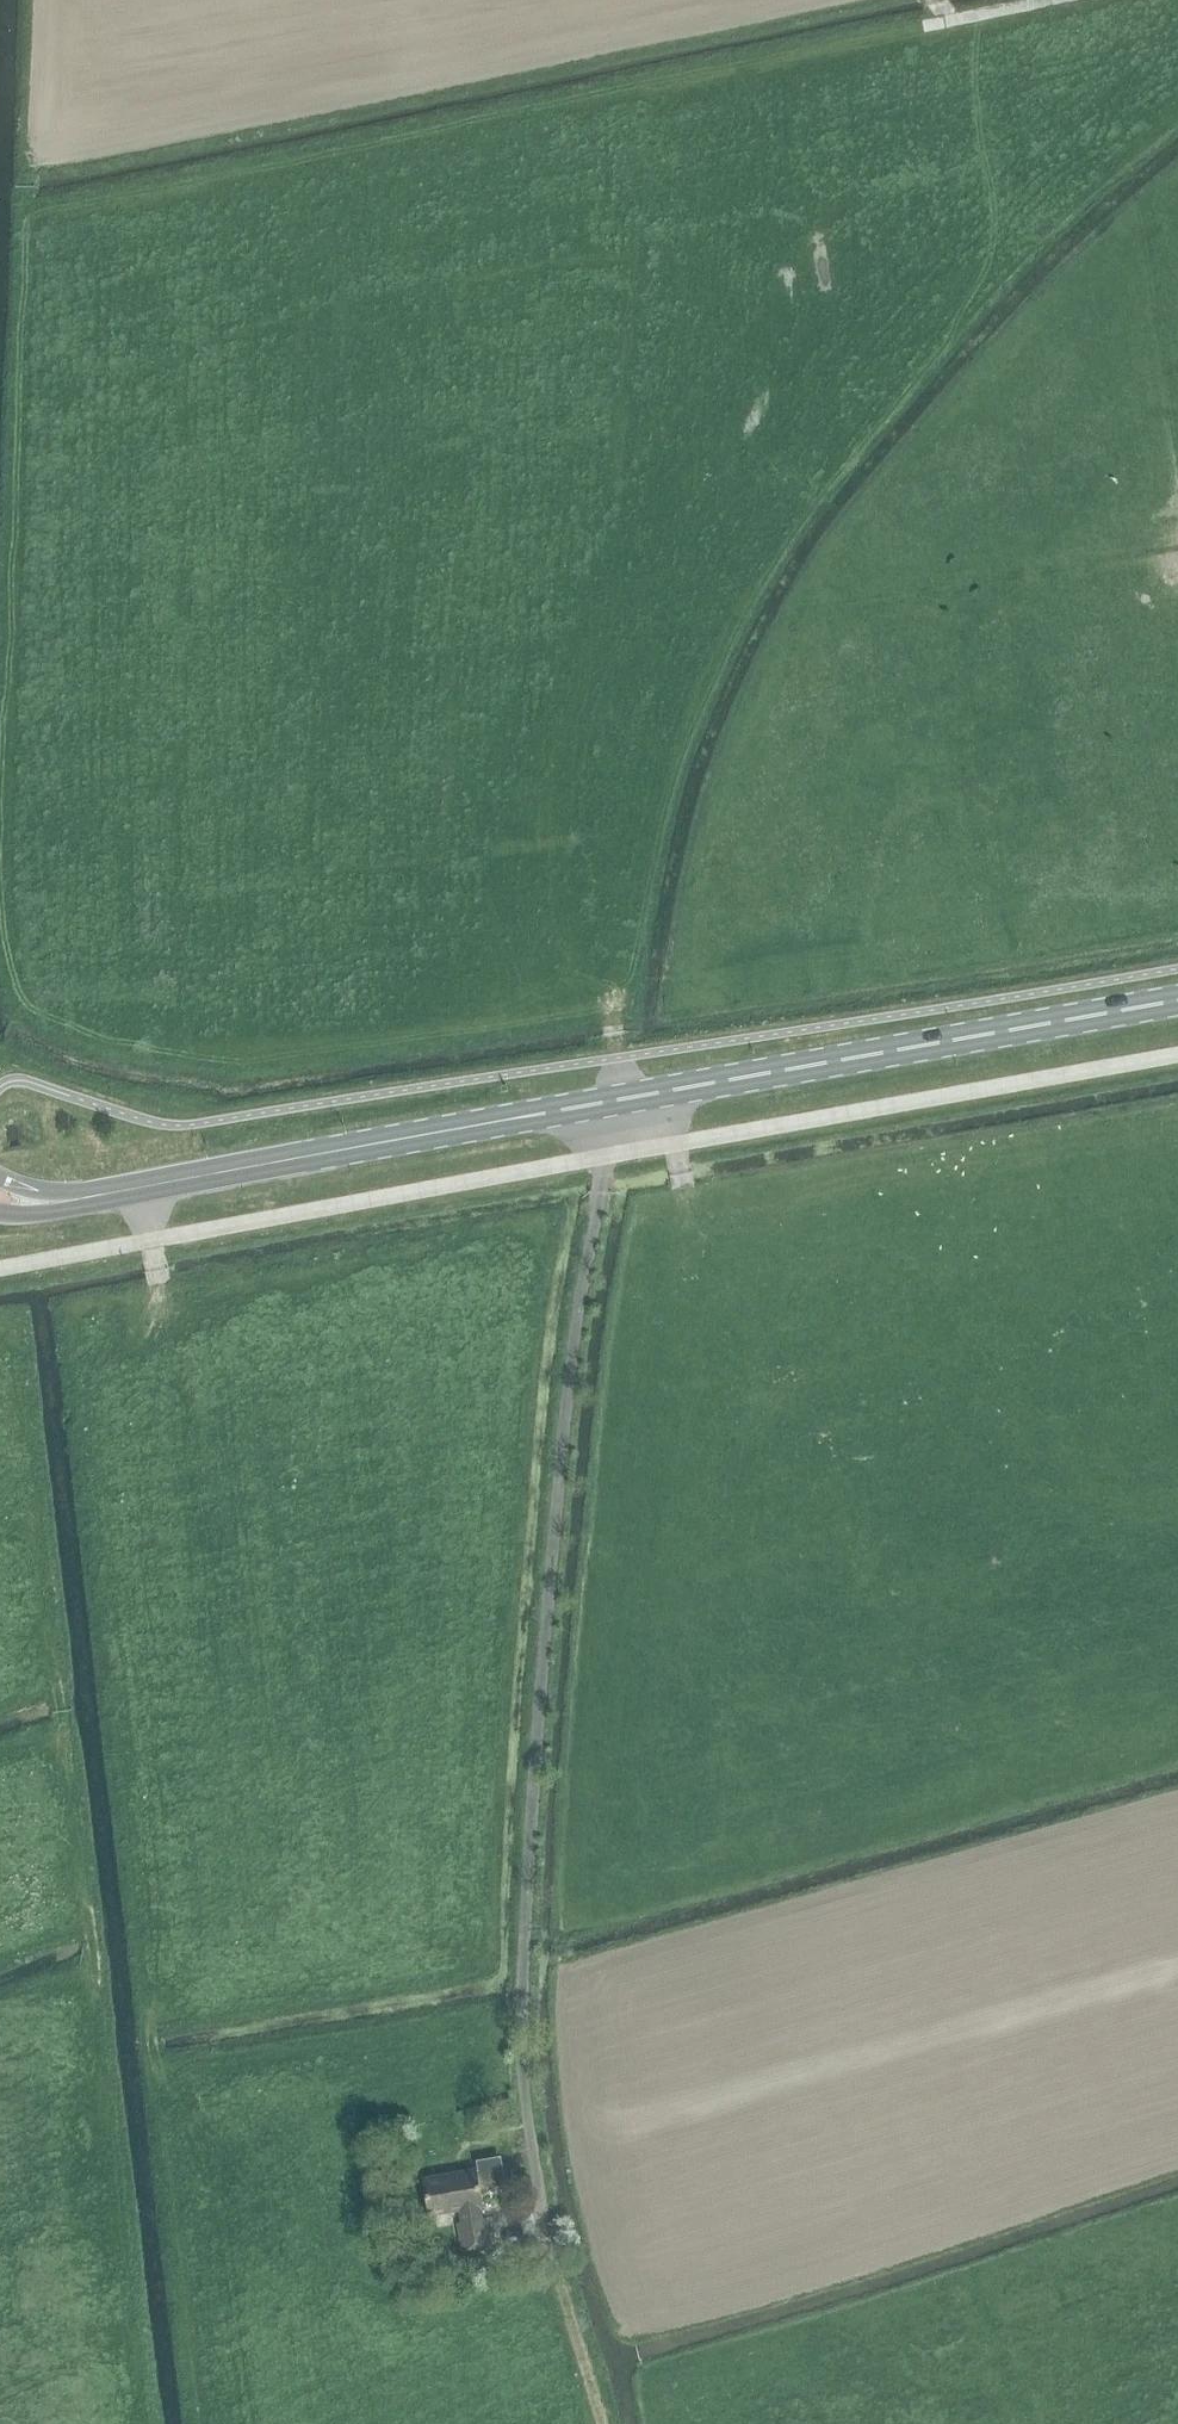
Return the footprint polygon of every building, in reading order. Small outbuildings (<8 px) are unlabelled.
[(480,2172),(477,2173),(477,2169),(422,2179),(428,2216),(462,2210),(464,2222),(457,2224),(462,2254),(491,2250),(486,2219),(479,2220),(477,2208),(483,2207),(480,2188),(505,2184),(501,2158),(479,2162),(480,2172)]
